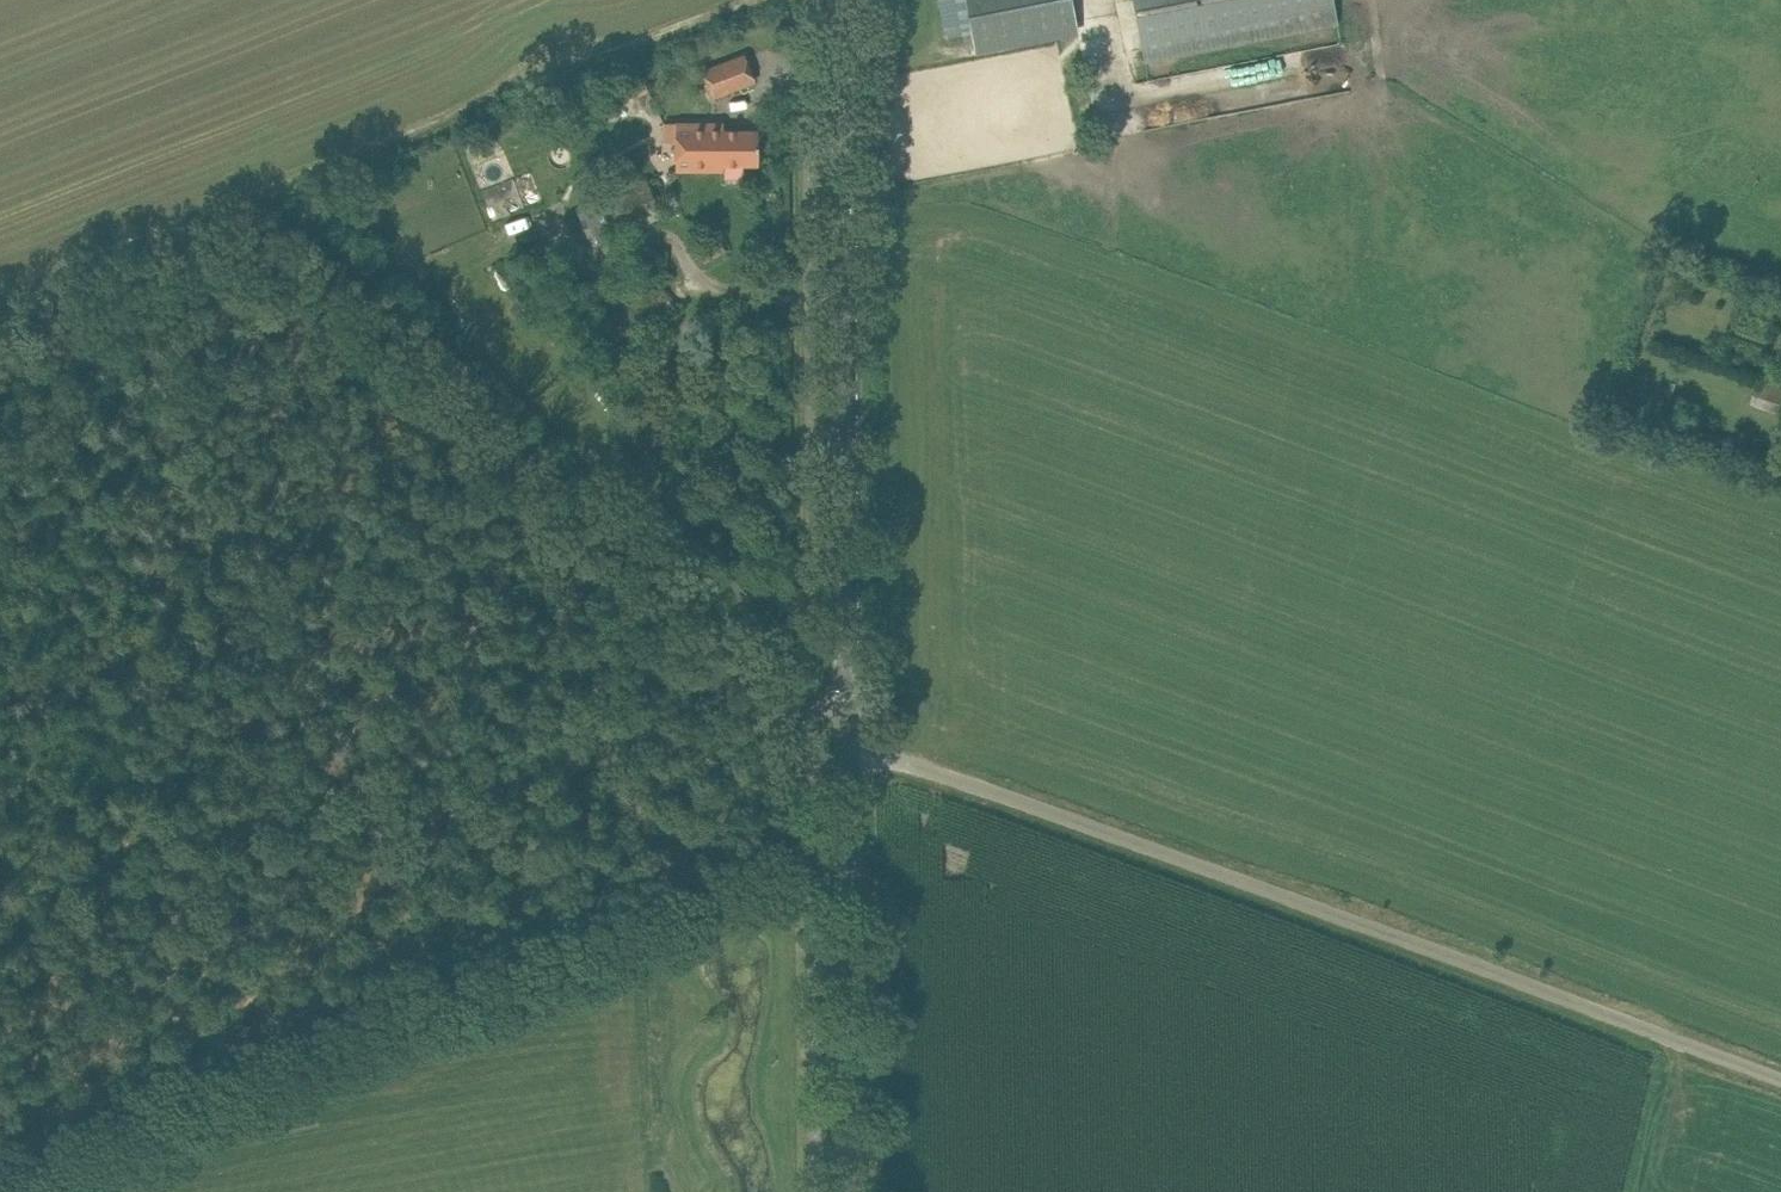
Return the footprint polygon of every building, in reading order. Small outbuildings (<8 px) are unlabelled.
[(1075,21),(1071,0),(965,0),(975,49),(1077,29),(1075,21)] [(1333,0),(1134,0),(1146,60),(1338,23),(1333,0)] [(754,80),(744,55),(703,71),(713,96),(754,80)] [(675,122),(663,122),(663,143),(675,143),(676,170),(700,170),(723,170),(723,165),(758,164),(758,130),(723,130),(723,122),(675,122)] [(486,216),(571,190),(561,158),(476,185),(486,216)] [(579,210),(593,244),(662,215),(649,182),(579,210)] [(1759,376),(1751,401),(1780,412),(1780,384),(1759,376)]
